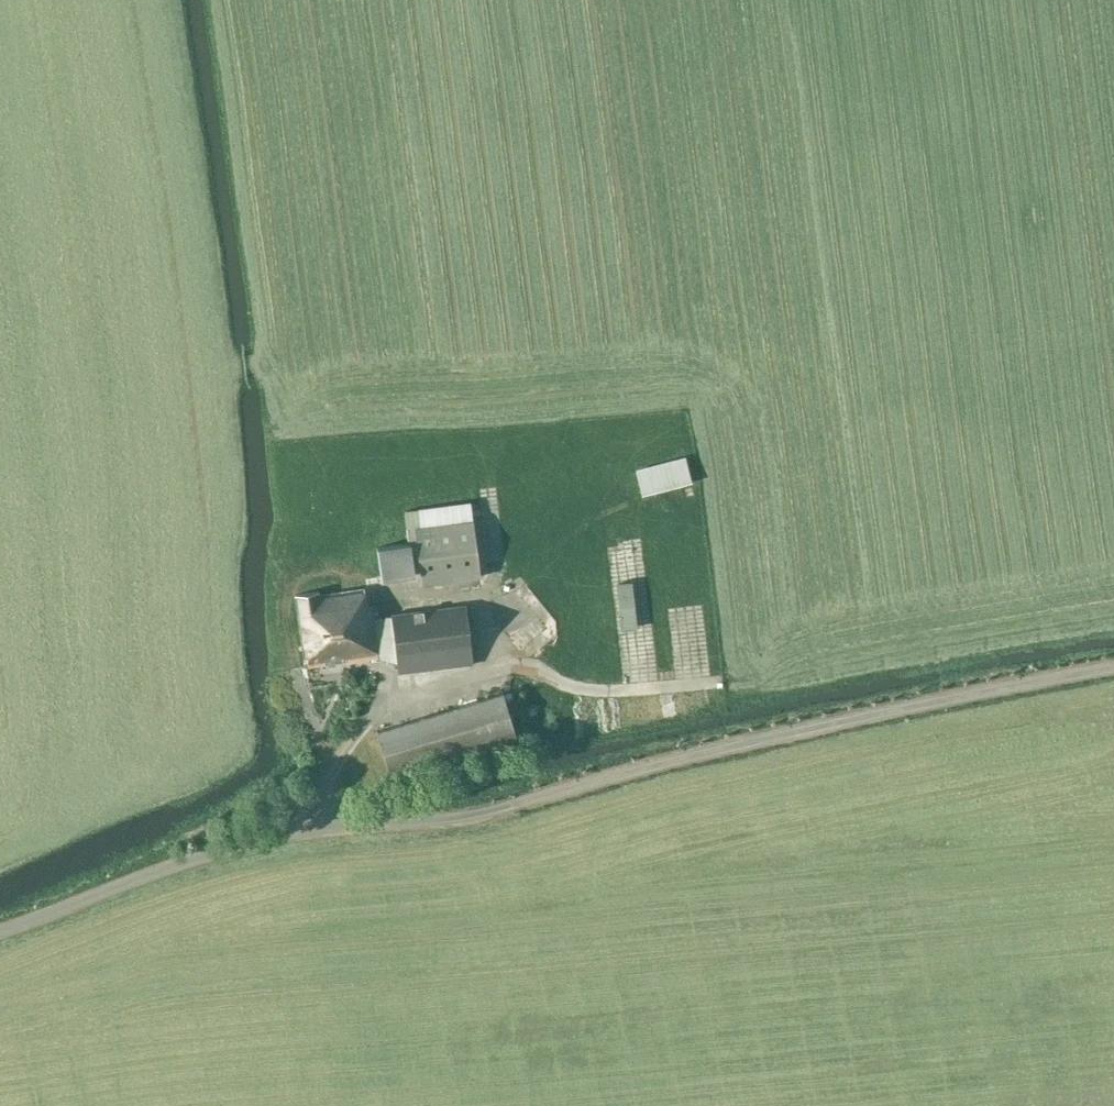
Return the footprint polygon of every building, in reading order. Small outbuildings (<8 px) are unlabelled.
[(643,496),(692,483),(685,458),(636,470),(643,496)] [(418,508),(405,510),(408,543),(413,571),(420,570),(421,572),(422,583),(479,577),(471,502),(418,508)] [(396,527),(376,526),(375,547),(396,548),(396,527)] [(374,557),(375,589),(407,588),(406,556),(374,557)] [(378,606),(372,606),(367,606),(364,588),(320,593),(319,591),(294,595),(306,668),(378,657),(396,662),(398,674),(473,665),(466,604),(390,613),(390,615),(379,616),(378,606)] [(392,783),(519,743),(502,691),(377,731),(392,783)]
